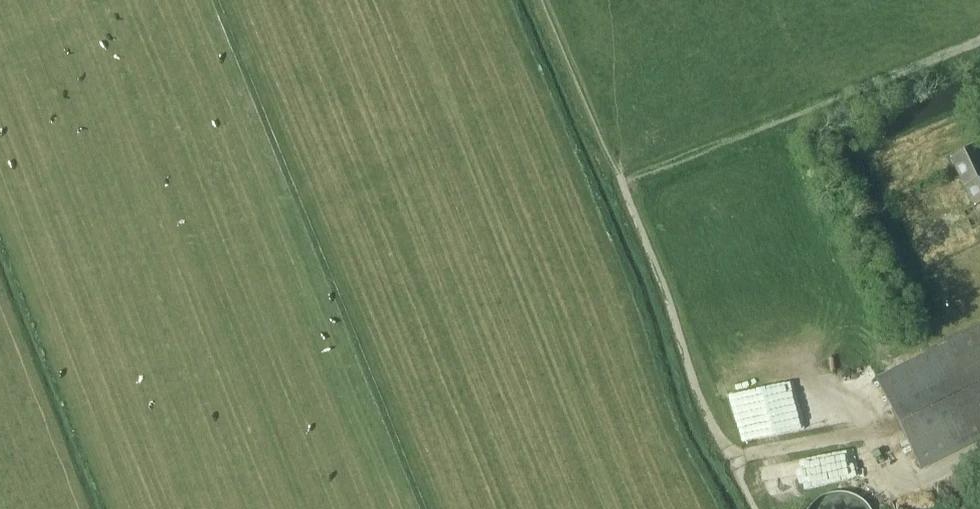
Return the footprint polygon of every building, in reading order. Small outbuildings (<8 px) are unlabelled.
[(974,146),(948,159),(973,208),(979,205),(979,158),(974,146)] [(875,376),(921,468),(979,439),(979,324),(875,376)]
